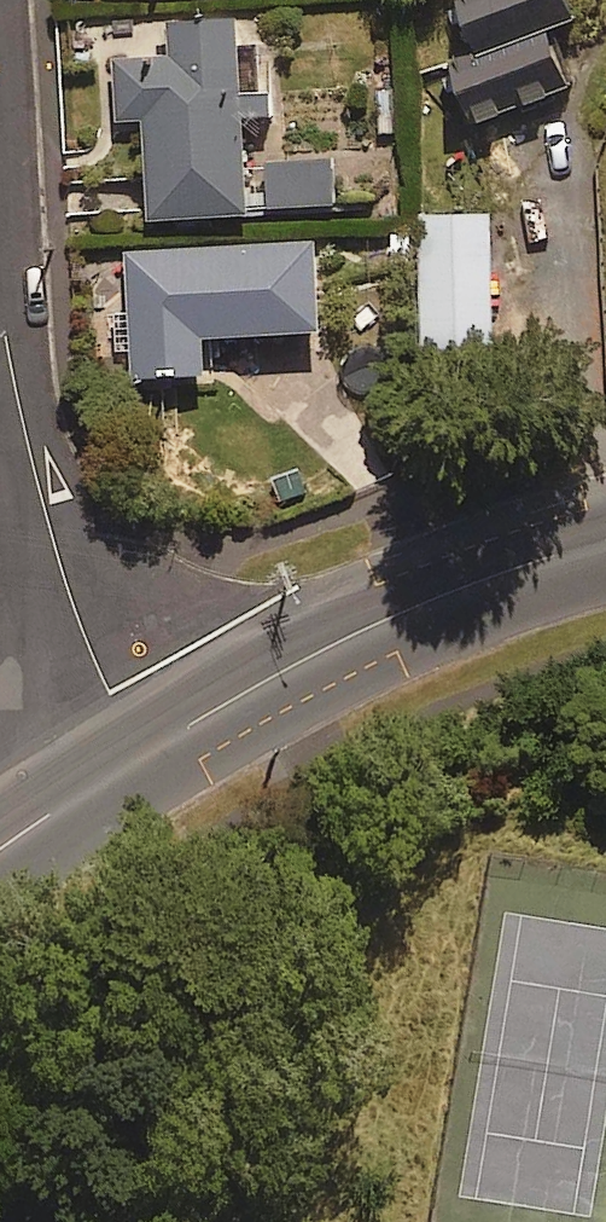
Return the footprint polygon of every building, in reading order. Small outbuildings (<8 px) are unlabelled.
[(567,0),(447,0),(460,33),(443,40),(474,120),(567,84),(543,25),(572,13),(567,0)] [(233,14),(164,20),(167,54),(112,58),(117,115),(141,113),(149,215),(333,199),(329,154),(243,161),(239,115),(271,112),(269,87),(239,90),(233,14)] [(486,212),(416,215),(422,352),(493,348),(486,212)] [(124,252),(132,375),(206,370),(204,331),(318,323),(313,242),(124,252)]
